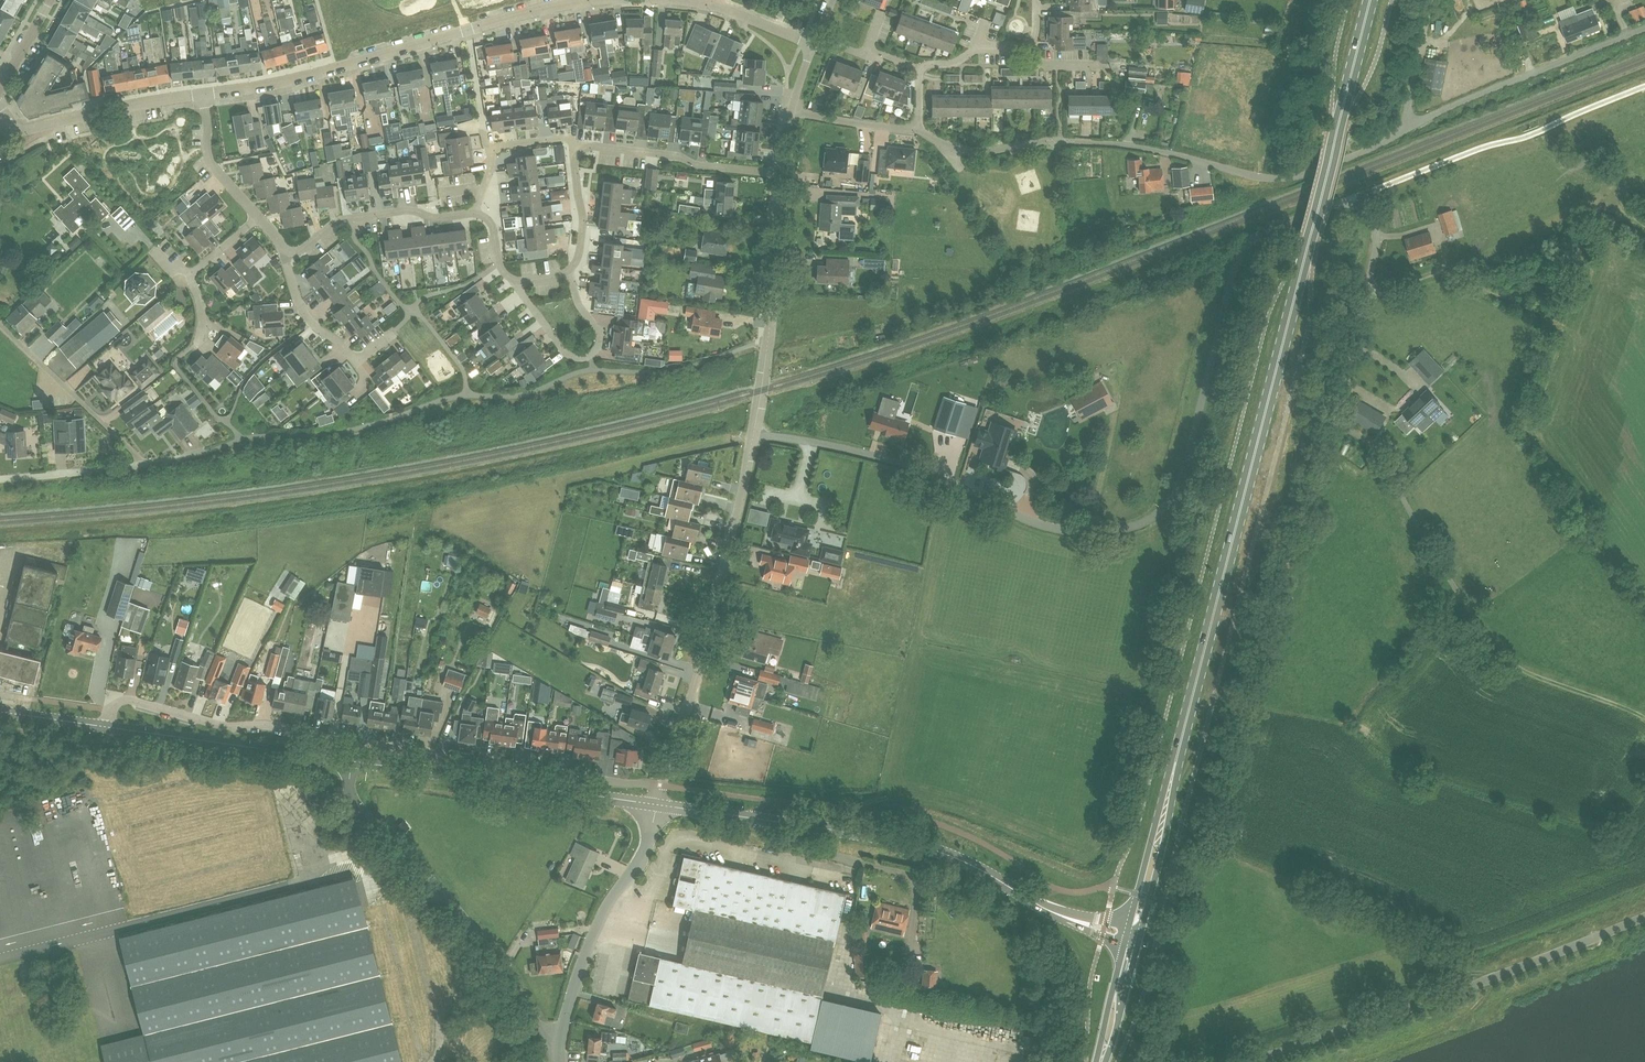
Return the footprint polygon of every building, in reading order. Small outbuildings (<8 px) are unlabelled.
[(21,4),(14,0),(2,0),(4,1),(1,6),(16,14),(21,4)] [(108,9),(111,4),(105,0),(79,0),(92,7),(95,2),(108,9)] [(209,18),(206,0),(205,0),(197,2),(199,19),(209,18)] [(378,2),(383,21),(395,18),(389,0),(386,0),(378,2)] [(395,18),(406,15),(402,0),(389,0),(395,18)] [(406,15),(418,11),(415,0),(402,0),(406,15)] [(953,7),(933,0),(921,0),(921,1),(920,3),(950,14),(953,7)] [(1081,10),(1098,10),(1098,0),(1066,0),(1066,3),(1081,3),(1081,10)] [(1174,0),(1158,0),(1158,8),(1174,9),(1174,0)] [(1190,11),(1203,11),(1204,0),(1190,0),(1190,11)] [(74,1),(68,11),(95,27),(99,21),(88,15),(90,10),(74,1)] [(378,2),(366,6),(372,25),(383,21),(378,2)] [(307,12),(310,23),(311,22),(319,52),(329,49),(325,33),(320,34),(316,22),(319,21),(316,9),(315,7),(310,8),(309,5),(309,6),(308,4),(305,5),(307,12)] [(184,6),(178,7),(176,7),(178,20),(186,19),(184,6)] [(366,6),(355,9),(360,28),(372,25),(366,6)] [(1634,20),(1644,16),(1644,9),(1643,6),(1631,11),(1634,20)] [(198,16),(197,7),(190,8),(191,17),(198,16)] [(9,26),(14,17),(0,8),(0,21),(9,26)] [(896,17),(899,11),(890,8),(888,14),(896,17)] [(1577,14),(1584,35),(1601,29),(1593,8),(1577,14)] [(172,9),(162,11),(164,21),(173,19),(172,9)] [(355,9),(343,13),(349,32),(360,28),(355,9)] [(1173,9),(1173,23),(1185,23),(1185,17),(1181,17),(1182,9),(1173,9)] [(1049,27),(1049,29),(1068,30),(1068,23),(1079,23),(1079,17),(1098,17),(1098,10),(1081,10),(1064,10),(1063,16),(1049,16),(1049,18),(1046,20),(1046,26),(1049,27)] [(97,37),(101,31),(95,27),(68,11),(62,22),(79,31),(81,28),(97,37)] [(895,31),(909,36),(916,16),(902,11),(901,14),(895,31)] [(1167,12),(1158,12),(1158,23),(1167,23),(1167,12)] [(343,13),(331,16),(337,35),(349,32),(343,13)] [(1560,20),(1568,41),(1584,35),(1576,14),(1560,20)] [(302,32),(297,33),(295,27),(296,27),(294,15),(286,17),(298,58),(309,55),(304,39),(302,32)] [(909,36),(923,42),(930,22),(916,16),(909,36)] [(282,32),(285,31),(286,34),(280,36),(283,45),(288,61),(298,58),(286,17),(279,19),(282,32)] [(634,40),(635,36),(643,36),(644,19),(628,19),(627,33),(625,33),(625,40),(634,40)] [(128,24),(121,20),(119,23),(126,28),(128,24)] [(269,35),(278,64),(288,61),(283,45),(278,46),(274,33),(275,33),(271,20),(265,22),(268,35),(269,35)] [(613,42),(612,43),(611,37),(619,36),(616,20),(603,22),(608,57),(609,57),(608,51),(614,50),(613,42)] [(682,34),(683,22),(666,20),(665,32),(667,32),(665,46),(674,47),(675,45),(680,46),(681,34),(682,34)] [(3,36),(9,26),(0,21),(0,34),(3,36)] [(128,29),(129,35),(136,34),(140,33),(138,23),(135,23),(135,22),(128,29)] [(309,55),(319,52),(311,22),(310,23),(306,24),(310,37),(304,39),(309,55)] [(590,24),(593,40),(593,45),(597,48),(600,47),(602,58),(608,57),(603,22),(590,24)] [(923,42),(937,47),(945,27),(930,22),(923,42)] [(1539,35),(1533,23),(1524,27),(1529,40),(1539,35)] [(93,57),(96,59),(106,49),(100,45),(98,44),(96,48),(88,44),(87,46),(85,45),(74,39),(77,34),(61,24),(55,35),(82,51),(84,52),(89,55),(91,56),(93,57)] [(1513,27),(1520,43),(1528,40),(1522,24),(1513,27)] [(107,34),(110,36),(114,30),(108,27),(105,32),(107,34)] [(582,27),(569,30),(574,60),(579,59),(578,52),(583,52),(585,47),(584,44),(582,27)] [(951,52),(957,35),(958,35),(959,32),(945,27),(937,47),(951,52)] [(121,34),(122,40),(129,39),(129,35),(128,29),(128,28),(121,34)] [(709,57),(710,57),(715,45),(720,34),(705,28),(701,38),(691,34),(685,47),(709,57)] [(1048,41),(1048,43),(1063,43),(1063,49),(1079,49),(1087,49),(1087,36),(1068,36),(1068,30),(1049,29),(1049,31),(1046,33),(1046,39),(1048,41)] [(569,30),(556,32),(558,48),(570,46),(571,52),(565,53),(567,65),(574,64),(573,60),(574,60),(569,30)] [(107,34),(100,45),(106,49),(107,49),(117,39),(110,36),(107,34)] [(82,51),(55,35),(49,46),(65,55),(68,51),(79,57),(82,51)] [(267,67),(278,64),(269,35),(268,35),(264,36),(268,49),(262,51),(267,67)] [(539,67),(539,70),(544,69),(543,58),(550,57),(549,52),(550,51),(547,35),(534,37),(539,67)] [(166,57),(162,57),(158,36),(151,38),(159,82),(170,80),(166,57)] [(240,37),(241,47),(237,48),(240,71),(251,69),(247,39),(246,36),(240,37)] [(530,55),(531,61),(530,61),(532,69),(539,67),(534,37),(521,40),(524,56),(530,55)] [(733,66),(735,62),(741,64),(746,60),(742,57),(743,54),(739,52),(743,43),(728,37),(723,48),(715,45),(710,57),(709,57),(704,69),(712,72),(717,60),(733,66)] [(150,67),(145,68),(148,84),(159,82),(151,38),(143,39),(146,55),(147,54),(150,67)] [(257,41),(253,41),(253,38),(247,39),(251,69),(262,68),(260,51),(259,51),(257,41)] [(505,44),(499,45),(504,75),(510,74),(509,67),(508,63),(515,62),(515,59),(516,59),(513,42),(511,40),(506,40),(505,43),(505,44)] [(207,50),(206,41),(201,42),(201,45),(205,76),(216,75),(213,49),(207,50)] [(219,74),(229,72),(225,42),(220,43),(222,57),(216,58),(219,74)] [(230,42),(225,42),(229,72),(240,71),(237,48),(232,48),(231,42),(230,42)] [(499,83),(505,82),(503,75),(504,75),(499,45),(494,46),(493,45),(492,43),(487,44),(486,46),(488,58),(485,59),(487,70),(496,69),(497,76),(499,83)] [(187,61),(185,45),(180,46),(183,79),(194,77),(192,61),(187,61)] [(196,46),(198,60),(192,61),(194,77),(205,76),(201,45),(196,46)] [(171,47),(173,63),(171,63),(173,80),(183,79),(180,46),(171,47)] [(119,73),(116,59),(114,49),(109,50),(116,90),(127,88),(124,72),(119,73)] [(654,49),(651,76),(660,77),(663,50),(654,49)] [(104,55),(106,63),(108,75),(103,76),(106,92),(107,92),(108,94),(112,93),(113,91),(116,90),(109,50),(104,55)] [(1109,50),(1098,50),(1098,58),(1103,62),(1109,62),(1109,50)] [(83,75),(78,76),(76,68),(71,70),(73,78),(74,77),(74,79),(71,84),(51,89),(51,88),(56,79),(59,79),(60,77),(58,76),(66,62),(48,51),(35,72),(34,72),(29,82),(23,91),(17,101),(21,108),(24,112),(30,118),(41,115),(40,114),(51,112),(62,109),(73,106),(72,103),(90,99),(85,81),(83,75)] [(124,72),(127,88),(137,86),(132,56),(131,53),(128,53),(129,57),(127,57),(129,71),(124,72)] [(82,67),(86,69),(96,59),(93,57),(91,56),(89,55),(82,67)] [(140,69),(137,55),(132,56),(137,86),(148,84),(145,68),(140,69)] [(832,83),(841,86),(849,66),(836,61),(836,60),(830,58),(826,68),(826,67),(820,83),(830,87),(832,83)] [(1447,61),(1428,58),(1422,90),(1441,93),(1447,61)] [(444,61),(449,93),(455,92),(453,84),(462,83),(458,59),(444,61)] [(766,84),(767,75),(764,75),(765,60),(746,59),(745,83),(766,84)] [(431,63),(434,79),(435,87),(444,85),(445,94),(449,93),(444,61),(431,63)] [(549,79),(558,78),(556,63),(547,65),(549,79)] [(520,65),(522,79),(529,78),(527,64),(520,65)] [(522,79),(520,65),(514,65),(516,80),(522,79)] [(593,67),(596,82),(610,79),(608,65),(593,67)] [(859,98),(865,82),(858,80),(862,71),(849,66),(841,86),(850,90),(849,94),(859,98)] [(1145,82),(1145,76),(1145,75),(1146,75),(1147,68),(1129,66),(1128,73),(1129,73),(1128,80),(1145,82)] [(102,93),(97,68),(95,69),(89,70),(93,95),(102,93)] [(423,68),(410,70),(413,87),(426,85),(423,68)] [(586,82),(593,81),(592,69),(584,70),(586,82)] [(414,94),(413,87),(410,70),(396,73),(400,94),(408,92),(409,95),(408,95),(410,104),(412,115),(417,115),(416,111),(417,111),(416,103),(414,94)] [(620,83),(627,82),(625,71),(612,73),(614,84),(620,83)] [(874,97),(874,98),(883,102),(893,76),(880,71),(876,80),(870,78),(864,93),(874,97)] [(1192,83),(1190,72),(1182,74),(1185,85),(1192,83)] [(891,105),(892,104),(902,107),(908,92),(902,90),(905,81),(893,76),(883,102),(891,105)] [(376,80),(381,113),(387,113),(385,104),(384,96),(392,95),(389,78),(376,80)] [(374,106),(376,114),(381,113),(376,80),(363,82),(365,99),(370,99),(372,106),(374,106)] [(1150,106),(1153,83),(1136,82),(1131,81),(1126,80),(1124,91),(1145,93),(1143,105),(1150,106)] [(736,92),(737,83),(715,81),(714,90),(736,92)] [(502,85),(503,93),(511,92),(510,84),(502,85)] [(621,91),(627,91),(627,85),(616,84),(615,92),(621,92),(621,91)] [(990,106),(991,106),(1006,106),(1006,85),(991,85),(991,88),(990,88),(990,94),(990,106)] [(1020,85),(1006,85),(1006,106),(1020,106),(1020,85)] [(1020,106),(1035,106),(1035,85),(1020,85),(1020,106)] [(1050,107),(1050,89),(1051,89),(1051,85),(1035,85),(1035,106),(1050,107)] [(486,95),(500,93),(499,86),(485,88),(486,95)] [(559,104),(558,96),(547,97),(546,86),(540,87),(543,111),(543,113),(548,112),(550,126),(556,126),(556,129),(562,128),(559,104)] [(524,104),(527,128),(533,128),(533,124),(538,124),(537,111),(543,111),(540,87),(532,88),(533,95),(528,95),(529,103),(524,104)] [(357,110),(358,109),(358,105),(358,104),(355,88),(342,90),(345,106),(348,127),(353,126),(352,122),(353,122),(351,111),(357,110)] [(679,91),(671,89),(669,98),(677,100),(679,91)] [(696,90),(680,89),(679,99),(695,101),(696,90)] [(332,109),(333,114),(341,113),(342,123),(347,123),(348,127),(345,106),(342,90),(329,92),(331,109),(332,109)] [(741,111),(762,113),(763,101),(749,99),(750,93),(726,92),(725,98),(734,99),(733,104),(741,105),(741,111)] [(572,111),(578,110),(576,95),(570,96),(569,94),(564,95),(565,103),(559,104),(562,128),(567,127),(567,124),(574,123),(572,111)] [(931,115),(946,115),(946,94),(932,94),(932,97),(931,97),(931,115)] [(946,115),(961,115),(961,94),(946,94),(946,115)] [(961,115),(976,115),(976,94),(961,94),(961,115)] [(991,115),(991,106),(990,106),(990,94),(976,94),(976,115),(991,115)] [(1068,113),(1080,113),(1080,95),(1068,95),(1068,113)] [(1080,113),(1092,113),(1092,95),(1080,95),(1080,113)] [(1092,113),(1103,113),(1104,96),(1092,95),(1092,113)] [(1116,113),(1116,96),(1104,96),(1103,113),(1116,113)] [(324,118),(324,114),(321,97),(308,100),(313,132),(318,131),(317,128),(324,127),(324,118)] [(510,127),(516,127),(513,99),(507,100),(508,106),(502,107),(505,131),(510,131),(510,127)] [(513,99),(516,127),(521,126),(521,129),(527,128),(524,104),(517,105),(517,99),(513,99)] [(308,100),(294,102),(298,122),(306,121),(308,133),(313,132),(308,100)] [(585,124),(595,124),(597,102),(581,100),(580,109),(582,110),(582,115),(586,115),(585,124)] [(275,136),(274,132),(276,132),(278,131),(280,129),(280,126),(279,121),(282,121),(279,102),(265,104),(265,105),(258,106),(259,113),(266,112),(268,123),(264,124),(270,137),(275,136)] [(610,113),(612,113),(613,104),(597,102),(595,124),(605,126),(606,117),(610,118),(610,113)] [(502,107),(495,108),(495,104),(487,105),(487,110),(490,109),(492,130),(499,129),(499,132),(505,131),(502,107)] [(616,127),(627,128),(629,106),(613,104),(612,113),(615,113),(614,118),(617,119),(616,127)] [(645,108),(644,117),(644,121),(646,121),(645,126),(649,126),(647,139),(658,140),(658,135),(661,113),(651,112),(652,105),(645,104),(645,108)] [(642,117),(644,117),(645,108),(629,106),(627,128),(637,129),(638,121),(641,122),(642,117)] [(685,110),(682,107),(678,106),(677,115),(676,125),(678,125),(677,130),(681,130),(680,137),(691,138),(693,117),(684,116),(685,110)] [(454,114),(455,121),(472,119),(470,107),(463,108),(463,113),(454,114)] [(710,119),(709,119),(710,111),(704,110),(703,118),(693,117),(691,138),(701,140),(702,133),(705,133),(706,129),(709,129),(710,119)] [(740,122),(761,124),(762,113),(735,110),(734,118),(731,118),(731,124),(737,125),(738,120),(740,120),(740,122)] [(251,148),(264,146),(262,132),(254,133),(251,113),(234,115),(238,137),(248,135),(251,148)] [(438,127),(455,124),(453,113),(436,116),(438,127)] [(661,113),(658,135),(669,136),(670,129),(673,129),(674,125),(676,125),(677,115),(661,113)] [(282,127),(290,144),(300,139),(292,122),(282,127)] [(393,131),(392,122),(385,123),(388,140),(402,137),(401,129),(393,131)] [(733,140),(759,143),(760,131),(751,130),(751,129),(745,128),(745,130),(741,130),(742,126),(737,126),(737,125),(725,124),(725,129),(734,130),(733,140)] [(418,125),(403,128),(405,137),(420,133),(418,125)] [(370,150),(369,146),(370,146),(367,132),(359,134),(361,148),(362,147),(362,151),(370,150)] [(447,146),(448,153),(470,150),(468,136),(446,139),(445,132),(438,133),(440,147),(447,146)] [(624,145),(623,133),(613,134),(614,146),(624,145)] [(382,136),(369,138),(370,145),(383,143),(382,136)] [(739,152),(758,154),(759,143),(733,140),(732,140),(731,151),(727,151),(727,157),(739,159),(739,152)] [(333,144),(335,159),(343,157),(340,143),(333,144)] [(325,145),(328,161),(335,159),(333,144),(325,145)] [(426,182),(424,166),(429,165),(427,146),(415,148),(417,159),(410,160),(414,184),(426,182)] [(888,146),(888,148),(886,160),(879,160),(877,174),(885,175),(886,167),(913,170),(915,149),(888,146)] [(825,148),(823,169),(847,172),(848,163),(857,164),(857,158),(858,153),(849,152),(849,150),(845,150),(846,148),(836,147),(836,149),(825,148)] [(369,151),(372,171),(379,169),(376,150),(369,151)] [(451,167),(472,164),(470,150),(448,153),(449,160),(442,161),(444,175),(452,174),(451,167)] [(361,152),(364,172),(372,171),(369,151),(361,152)] [(566,162),(565,152),(559,153),(557,157),(557,162),(566,162)] [(508,163),(509,170),(537,167),(535,155),(516,157),(517,162),(508,163)] [(857,164),(855,180),(868,181),(871,160),(857,158),(857,164)] [(335,160),(337,176),(343,175),(344,175),(342,159),(335,160)] [(1130,176),(1139,175),(1141,192),(1151,191),(1151,190),(1163,188),(1161,169),(1149,170),(1148,169),(1142,169),(1141,159),(1128,161),(1130,176)] [(411,195),(416,194),(414,184),(410,160),(399,161),(403,186),(409,185),(411,195)] [(388,163),(393,194),(393,198),(398,197),(397,187),(403,186),(399,161),(388,163)] [(241,166),(244,183),(254,181),(264,179),(261,162),(241,166)] [(91,185),(74,167),(63,177),(74,188),(69,194),(73,198),(64,207),(61,204),(53,211),(73,233),(80,226),(75,220),(85,211),(92,219),(97,215),(101,220),(110,212),(96,197),(91,202),(82,192),(91,185)] [(518,176),(519,180),(538,178),(537,167),(509,170),(510,177),(518,176)] [(1174,187),(1189,186),(1187,167),(1172,168),(1174,187)] [(377,170),(381,196),(393,194),(388,169),(377,170)] [(657,189),(659,170),(648,169),(645,188),(657,189)] [(677,170),(677,177),(686,178),(688,171),(677,170)] [(355,174),(358,199),(370,197),(367,172),(355,174)] [(343,175),(346,201),(358,199),(355,174),(344,175),(343,175)] [(555,186),(565,185),(564,175),(554,176),(555,186)] [(257,197),(268,195),(277,193),(274,177),(264,179),(254,181),(257,197)] [(300,200),(317,197),(316,187),(314,178),(297,180),(300,200)] [(511,186),(512,193),(540,190),(538,178),(519,180),(519,185),(511,186)] [(605,181),(603,192),(632,196),(632,189),(623,187),(624,183),(605,181)] [(705,189),(705,198),(733,200),(734,183),(717,181),(717,190),(705,189)] [(333,185),(316,187),(317,197),(319,207),(336,204),(333,185)] [(1213,187),(1190,189),(1191,202),(1195,202),(1214,200),(1213,187)] [(558,189),(559,198),(567,197),(566,188),(558,189)] [(521,199),(522,204),(541,201),(540,190),(512,193),(513,200),(521,199)] [(271,212),(281,210),(290,208),(287,191),(277,193),(268,195),(271,212)] [(190,205),(187,208),(195,216),(201,222),(207,217),(209,219),(225,206),(217,197),(213,200),(206,192),(190,205)] [(603,192),(602,204),(621,206),(622,202),(631,203),(632,196),(603,192)] [(190,203),(183,194),(180,196),(187,206),(190,203)] [(859,197),(838,196),(838,204),(821,203),(820,229),(839,230),(839,239),(854,240),(855,224),(840,223),(841,205),(858,205),(859,197)] [(732,216),(732,210),(732,209),(734,209),(735,208),(736,201),(735,200),(733,200),(705,198),(704,205),(710,205),(711,201),(716,201),(715,214),(732,216)] [(889,211),(890,200),(871,199),(870,210),(889,211)] [(522,204),(523,215),(551,211),(550,205),(542,206),(541,201),(522,204)] [(123,226),(133,218),(121,204),(112,213),(123,226)] [(602,204),(601,215),(629,219),(630,212),(621,211),(621,206),(602,204)] [(700,207),(686,205),(679,204),(678,212),(699,215),(700,207)] [(284,227),(304,223),(300,206),(290,208),(281,210),(284,227)] [(187,208),(179,215),(186,224),(192,231),(185,237),(198,252),(209,243),(206,239),(208,238),(211,235),(212,234),(202,222),(201,223),(201,222),(195,216),(187,208)] [(1445,236),(1459,232),(1452,210),(1438,214),(1445,236)] [(523,215),(525,227),(544,224),(543,219),(552,218),(551,211),(523,215)] [(632,226),(633,220),(629,220),(629,219),(601,215),(599,228),(618,230),(618,225),(632,226)] [(207,217),(202,221),(208,228),(213,224),(207,217)] [(525,227),(526,238),(554,234),(553,227),(545,228),(544,224),(525,227)] [(424,225),(417,226),(421,254),(432,252),(430,234),(425,234),(424,225)] [(412,236),(407,236),(409,255),(421,254),(417,226),(411,227),(412,236)] [(394,229),(398,257),(409,255),(407,236),(402,237),(401,228),(394,229)] [(386,258),(398,257),(394,229),(387,230),(389,239),(384,239),(386,258)] [(465,229),(454,231),(456,249),(460,248),(462,258),(468,257),(465,229)] [(725,255),(729,234),(705,229),(702,251),(725,255)] [(454,231),(442,232),(446,260),(453,259),(452,250),(456,249),(454,231)] [(437,252),(438,261),(446,260),(442,232),(430,234),(432,252),(437,252)] [(1420,255),(1435,251),(1429,232),(1406,239),(1411,256),(1419,253),(1420,255)] [(526,238),(528,250),(547,247),(547,243),(555,242),(554,234),(526,238)] [(72,249),(79,244),(82,241),(78,236),(68,245),(72,249)] [(252,265),(266,253),(252,237),(240,248),(241,249),(237,252),(241,257),(233,263),(251,286),(262,277),(252,265)] [(339,244),(345,251),(352,246),(346,239),(339,244)] [(605,243),(603,255),(632,257),(633,251),(623,249),(624,245),(605,243)] [(695,262),(697,251),(686,249),(683,260),(695,262)] [(333,258),(328,252),(306,268),(311,275),(307,278),(315,289),(329,278),(324,273),(329,269),(326,264),(333,258)] [(603,255),(602,266),(621,268),(622,263),(631,265),(632,257),(603,255)] [(362,262),(358,257),(351,263),(355,268),(362,262)] [(277,259),(271,264),(276,269),(281,264),(277,259)] [(847,284),(848,261),(834,260),(833,267),(818,266),(817,282),(847,284)] [(885,261),(863,260),(863,269),(875,270),(875,274),(884,275),(885,261)] [(695,291),(696,292),(705,293),(704,299),(715,301),(716,296),(722,297),(726,277),(711,275),(712,267),(692,264),(690,276),(699,277),(698,284),(697,284),(697,283),(689,281),(687,296),(694,297),(695,291)] [(236,294),(247,284),(231,265),(222,272),(219,269),(210,277),(224,292),(230,287),(236,294)] [(601,273),(601,278),(620,280),(621,268),(602,266),(593,265),(592,272),(601,273)] [(146,295),(149,292),(151,283),(145,276),(136,275),(131,280),(131,288),(136,294),(146,295)] [(328,296),(333,303),(348,292),(338,280),(333,284),(329,278),(315,289),(324,300),(328,296)] [(591,282),(590,289),(618,291),(620,280),(601,278),(600,283),(591,282)] [(385,290),(379,281),(370,288),(376,297),(385,290)] [(431,282),(432,290),(441,288),(440,281),(431,282)] [(620,308),(617,303),(618,291),(590,289),(589,295),(598,296),(598,301),(596,301),(595,309),(620,312),(620,308)] [(256,291),(251,295),(256,301),(261,297),(256,291)] [(481,302),(476,294),(470,296),(465,291),(453,299),(456,305),(461,303),(454,309),(460,317),(481,302)] [(52,300),(45,292),(37,299),(33,294),(22,304),(6,318),(21,333),(36,318),(30,311),(40,302),(45,307),(52,300)] [(334,313),(343,324),(356,313),(352,308),(357,304),(348,292),(333,303),(339,310),(334,313)] [(655,302),(642,300),(640,317),(653,319),(655,302)] [(138,319),(146,327),(166,310),(159,302),(138,319)] [(480,325),(487,320),(482,315),(488,311),(481,302),(460,317),(466,326),(476,319),(480,325)] [(248,310),(249,320),(263,319),(264,328),(265,328),(266,336),(283,335),(282,326),(283,326),(282,310),(277,310),(277,303),(253,305),(253,310),(248,310)] [(719,336),(722,320),(714,319),(715,312),(688,307),(687,315),(696,316),(693,331),(719,336)] [(61,348),(76,367),(120,330),(104,311),(61,348)] [(361,319),(356,313),(343,324),(351,334),(356,331),(361,337),(375,327),(372,323),(365,315),(361,319)] [(45,334),(53,342),(68,327),(59,319),(45,334)] [(650,327),(649,325),(646,325),(646,322),(631,319),(630,327),(615,325),(615,327),(613,328),(612,335),(613,337),(632,340),(633,334),(647,336),(649,335),(650,327)] [(492,327),(487,320),(480,325),(485,332),(478,336),(484,345),(503,332),(497,323),(492,327)] [(496,351),(495,353),(499,357),(522,341),(521,340),(512,347),(507,342),(509,340),(503,332),(485,345),(484,345),(478,349),(485,358),(495,350),(496,351)] [(221,348),(216,354),(236,370),(242,362),(236,357),(244,347),(231,336),(229,339),(223,335),(216,344),(221,348)] [(455,342),(450,336),(446,339),(450,346),(455,342)] [(631,347),(632,340),(613,337),(613,339),(611,340),(610,347),(612,349),(611,351),(626,353),(625,360),(640,363),(642,348),(631,347)] [(511,359),(517,367),(538,352),(532,343),(527,347),(522,341),(499,357),(499,358),(507,352),(512,358),(511,359)] [(292,365),(309,351),(302,342),(293,349),(288,343),(273,355),(280,363),(285,370),(292,365)] [(396,351),(385,359),(396,373),(402,368),(406,373),(417,364),(406,350),(399,356),(396,351)] [(682,350),(669,350),(669,360),(682,360),(682,350)] [(285,370),(285,371),(297,387),(312,375),(307,369),(317,361),(309,351),(292,365),(285,370)] [(467,357),(463,351),(457,355),(462,361),(467,357)] [(1443,373),(1424,351),(1409,364),(1429,385),(1443,373)] [(531,371),(535,378),(544,371),(539,365),(545,361),(538,352),(517,367),(523,376),(531,371)] [(219,382),(229,372),(221,364),(215,369),(202,356),(192,366),(208,383),(214,377),(219,382)] [(390,378),(396,373),(385,359),(375,368),(378,372),(372,377),(383,392),(394,383),(390,378)] [(111,364),(98,375),(107,386),(105,387),(118,400),(132,388),(129,386),(136,380),(142,387),(159,373),(148,360),(131,374),(134,378),(129,381),(126,377),(122,377),(111,364)] [(487,368),(491,373),(498,368),(494,362),(487,368)] [(344,373),(347,371),(343,366),(340,367),(339,366),(325,377),(321,372),(311,380),(318,389),(325,384),(329,389),(347,376),(344,373)] [(234,370),(227,377),(236,386),(243,379),(234,370)] [(256,377),(254,373),(248,379),(248,380),(244,387),(243,392),(250,401),(258,393),(260,391),(251,381),(256,377)] [(354,386),(353,385),(355,382),(351,377),(349,379),(347,376),(329,389),(334,395),(327,400),(334,410),(345,401),(341,396),(354,386)] [(1101,382),(1071,398),(1074,404),(1078,402),(1083,411),(1079,413),(1082,419),(1112,403),(1101,382)] [(132,429),(136,426),(138,425),(135,421),(151,410),(148,407),(149,406),(144,399),(148,396),(145,392),(152,387),(151,384),(144,390),(130,400),(134,405),(121,415),(132,429)] [(1427,391),(1403,413),(1416,427),(1417,426),(1421,430),(1443,410),(1439,406),(1440,405),(1427,391)] [(387,399),(383,394),(378,398),(382,403),(387,399)] [(264,401),(259,395),(252,401),(257,406),(264,401)] [(875,412),(870,426),(882,430),(881,432),(889,434),(890,433),(899,435),(903,421),(895,419),(887,416),(891,405),(892,399),(883,396),(877,413),(875,412)] [(934,428),(955,435),(965,404),(944,396),(934,428)] [(892,399),(891,405),(898,407),(900,401),(892,399)] [(342,420),(356,409),(350,401),(336,411),(342,420)] [(181,439),(199,425),(182,403),(162,417),(152,404),(149,406),(148,407),(151,410),(135,421),(138,425),(136,426),(143,434),(152,426),(158,433),(161,431),(163,433),(169,427),(170,426),(181,439)] [(281,408),(277,403),(272,408),(275,412),(281,408)] [(1386,416),(1371,407),(1360,427),(1375,435),(1386,416)] [(17,414),(2,408),(0,412),(0,418),(13,423),(17,414)] [(988,466),(1004,471),(1008,458),(1005,457),(1010,442),(1014,443),(1014,441),(1019,442),(1026,421),(986,408),(980,428),(979,427),(973,445),(982,448),(979,459),(989,462),(988,466)] [(83,419),(55,421),(57,442),(65,441),(66,449),(85,448),(83,419)] [(26,453),(25,431),(4,432),(0,430),(0,436),(4,438),(8,438),(8,454),(26,453)] [(690,463),(686,482),(703,486),(709,487),(713,468),(690,463)] [(699,504),(703,486),(686,482),(673,478),(669,497),(693,503),(699,504)] [(639,490),(621,486),(620,495),(637,498),(639,490)] [(649,512),(665,516),(677,519),(677,518),(689,521),(693,503),(669,497),(662,496),(660,507),(651,505),(649,512)] [(696,542),(700,524),(700,523),(689,521),(677,518),(677,519),(673,537),(696,542)] [(795,545),(793,552),(808,556),(811,547),(805,545),(808,530),(778,523),(779,520),(771,518),(769,529),(775,530),(773,540),(795,545)] [(750,524),(749,536),(766,538),(768,526),(750,524)] [(657,533),(653,549),(663,551),(662,555),(686,560),(690,542),(696,543),(696,542),(673,537),(667,535),(657,533)] [(140,541),(137,559),(148,562),(152,544),(140,541)] [(821,559),(840,564),(843,552),(823,547),(821,559)] [(648,586),(662,589),(665,575),(664,574),(666,565),(652,562),(653,554),(637,550),(635,558),(648,561),(643,585),(648,586)] [(448,555),(446,566),(458,567),(459,557),(448,555)] [(764,578),(782,582),(789,584),(793,568),(806,571),(809,560),(791,556),(789,564),(780,562),(781,559),(762,555),(760,564),(767,565),(764,578)] [(24,563),(6,639),(39,647),(57,578),(65,580),(68,566),(27,556),(25,564),(24,563)] [(823,564),(820,573),(836,577),(839,578),(842,568),(838,568),(823,564)] [(385,569),(361,565),(356,593),(381,596),(385,569)] [(186,578),(202,583),(206,570),(198,567),(196,571),(189,569),(186,578)] [(301,579),(292,573),(281,590),(289,596),(301,579)] [(117,579),(106,614),(124,619),(130,601),(135,585),(117,579)] [(349,621),(357,585),(338,581),(331,617),(349,621)] [(516,584),(510,581),(505,591),(511,594),(516,584)] [(529,585),(520,583),(519,589),(527,592),(529,585)] [(638,606),(654,610),(656,603),(658,604),(662,589),(648,586),(643,585),(638,606)] [(607,601),(617,604),(620,593),(610,591),(607,601)] [(285,604),(275,598),(271,606),(281,612),(285,604)] [(124,619),(121,625),(142,633),(150,609),(130,601),(124,619)] [(596,601),(593,613),(596,614),(595,616),(615,622),(617,612),(605,609),(606,604),(596,601)] [(606,604),(605,609),(617,612),(623,614),(625,606),(617,604),(607,601),(606,604)] [(491,608),(480,603),(475,613),(487,618),(491,608)] [(425,619),(417,617),(415,626),(423,627),(425,619)] [(166,618),(162,633),(172,635),(176,621),(166,618)] [(182,619),(177,633),(185,635),(189,621),(182,619)] [(87,646),(98,649),(101,638),(92,635),(94,629),(84,626),(82,632),(74,629),(75,625),(68,623),(66,624),(63,632),(65,635),(71,637),(68,650),(70,650),(69,653),(75,654),(76,652),(79,653),(79,652),(85,653),(87,646)] [(585,628),(577,625),(575,632),(583,635),(585,628)] [(642,638),(671,647),(673,643),(675,643),(676,637),(675,635),(655,629),(654,633),(651,632),(650,635),(644,633),(642,638)] [(608,646),(611,636),(591,630),(588,639),(608,646)] [(745,650),(743,656),(764,662),(768,663),(771,652),(778,654),(782,640),(766,636),(764,635),(756,633),(753,641),(747,639),(744,649),(745,650)] [(184,639),(176,637),(172,651),(179,654),(184,639)] [(987,637),(984,644),(999,649),(1002,643),(987,637)] [(670,650),(671,647),(642,638),(641,643),(647,645),(646,648),(649,649),(648,653),(668,659),(668,658),(671,657),(672,652),(670,650)] [(377,642),(375,655),(385,657),(387,643),(377,642)] [(118,656),(115,674),(132,677),(135,659),(137,647),(123,645),(121,656),(118,656)] [(278,688),(289,648),(283,646),(272,687),(278,688)] [(493,651),(485,647),(477,663),(490,665),(493,651)] [(41,660),(0,650),(0,675),(35,684),(41,660)] [(321,659),(328,660),(330,651),(323,650),(321,659)] [(209,668),(214,655),(206,651),(201,664),(209,668)] [(164,684),(170,658),(149,652),(143,679),(164,684)] [(265,675),(274,678),(281,654),(271,652),(265,675)] [(385,657),(375,655),(369,680),(381,682),(385,657)] [(373,660),(353,657),(351,670),(362,671),(371,672),(371,673),(373,660)] [(648,672),(644,685),(638,683),(634,693),(649,698),(652,692),(656,694),(663,672),(653,669),(655,664),(641,659),(638,669),(648,672)] [(181,661),(173,687),(191,692),(195,677),(198,667),(182,662),(181,661)] [(1209,679),(1212,662),(1206,661),(1203,678),(1209,679)] [(493,672),(502,673),(503,663),(495,662),(493,672)] [(209,683),(204,696),(224,704),(231,686),(217,680),(222,667),(212,663),(205,681),(209,683)] [(238,663),(231,680),(240,684),(242,685),(249,667),(238,663)] [(465,676),(466,674),(460,672),(451,669),(448,668),(446,674),(442,686),(460,692),(464,681),(464,680),(465,676)] [(778,685),(781,675),(760,669),(757,679),(778,685)] [(362,671),(358,694),(367,696),(371,672),(362,671)] [(803,672),(801,681),(808,682),(811,674),(803,672)] [(241,697),(244,698),(244,699),(246,699),(245,701),(251,703),(252,701),(260,704),(266,684),(257,682),(259,676),(251,673),(249,680),(247,689),(244,688),(241,697)] [(592,686),(595,680),(595,679),(596,676),(591,674),(590,677),(589,677),(586,683),(592,686)] [(282,711),(283,709),(288,710),(292,691),(295,676),(289,675),(288,680),(285,680),(283,689),(277,688),(273,707),(274,707),(273,709),(275,711),(280,712),(282,711)] [(732,691),(760,698),(762,693),(755,692),(758,681),(737,675),(732,691)] [(404,699),(406,678),(395,677),(392,697),(404,699)] [(332,719),(336,700),(319,697),(321,690),(323,679),(317,678),(315,689),(310,711),(316,713),(316,716),(332,719)] [(786,691),(816,700),(820,687),(789,678),(786,691)] [(533,693),(545,694),(546,687),(535,685),(533,693)] [(1198,699),(1203,700),(1206,687),(1201,686),(1198,699)] [(304,710),(310,711),(315,689),(308,688),(307,694),(292,691),(288,710),(304,713),(304,710)] [(614,700),(631,705),(633,696),(616,691),(614,700)] [(757,708),(760,698),(732,691),(729,701),(738,704),(735,712),(740,713),(739,714),(740,715),(745,717),(746,716),(747,715),(748,716),(751,706),(757,708)] [(408,733),(417,734),(420,716),(421,707),(423,698),(423,697),(410,695),(408,706),(403,705),(402,713),(406,714),(403,731),(408,733)] [(352,697),(347,697),(345,705),(345,704),(343,718),(350,719),(350,722),(359,724),(361,707),(351,705),(352,697)] [(471,712),(477,701),(469,697),(463,708),(471,712)] [(431,735),(433,720),(438,720),(440,711),(442,712),(443,702),(433,700),(432,702),(423,701),(424,698),(423,698),(421,707),(420,716),(417,734),(426,735),(426,734),(431,735)] [(371,727),(381,728),(384,710),(376,709),(377,704),(370,702),(367,725),(371,725),(371,727)] [(580,715),(581,706),(573,705),(572,714),(580,715)] [(381,728),(382,728),(390,730),(390,729),(394,729),(398,707),(392,706),(391,712),(384,710),(381,728)] [(490,744),(503,745),(505,723),(498,722),(500,711),(498,708),(488,707),(484,739),(490,740),(490,744)] [(627,724),(645,729),(647,724),(649,725),(650,724),(652,719),(651,717),(649,717),(650,714),(632,709),(630,715),(622,713),(619,721),(627,724)] [(473,743),(473,742),(475,742),(476,737),(482,737),(483,726),(478,725),(470,724),(472,714),(464,713),(463,720),(455,719),(453,731),(461,732),(460,740),(466,741),(466,743),(473,743)] [(506,717),(506,723),(505,723),(503,745),(515,747),(516,742),(523,743),(527,715),(516,713),(514,715),(514,718),(506,717)] [(754,718),(751,728),(771,734),(774,724),(754,718)] [(533,749),(544,750),(547,728),(542,728),(542,724),(540,723),(529,721),(526,744),(533,744),(533,749)] [(566,744),(568,726),(557,724),(555,726),(555,729),(547,728),(544,750),(557,752),(558,743),(566,744)] [(574,757),(586,758),(589,736),(582,735),(582,732),(580,729),(571,729),(568,753),(575,754),(574,757)] [(607,752),(610,733),(598,732),(597,733),(596,737),(589,736),(586,758),(599,760),(600,751),(607,752)] [(638,765),(639,751),(622,749),(623,741),(612,740),(610,756),(616,757),(616,762),(638,765)] [(398,812),(393,817),(399,823),(405,818),(398,812)] [(48,844),(71,842),(70,830),(64,831),(63,825),(40,827),(41,835),(47,835),(48,844)] [(340,839),(347,832),(341,826),(334,834),(340,839)] [(570,855),(576,858),(566,879),(583,887),(589,875),(587,874),(592,863),(594,865),(599,852),(576,842),(570,855)] [(72,857),(78,856),(79,864),(72,864),(74,883),(87,882),(84,846),(71,847),(72,857)] [(694,909),(682,962),(733,974),(822,995),(847,893),(700,860),(701,857),(682,853),(677,873),(679,874),(672,904),(694,909)] [(902,935),(909,910),(878,902),(871,927),(902,935)] [(85,925),(107,922),(105,911),(83,914),(85,925)] [(132,985),(144,1035),(151,1061),(401,1061),(367,926),(132,985)] [(547,973),(553,972),(552,961),(554,961),(550,937),(538,939),(540,954),(537,954),(538,963),(531,964),(532,974),(547,973)] [(552,961),(553,972),(563,971),(561,951),(558,952),(557,944),(556,944),(555,937),(550,937),(554,961),(552,961)] [(578,944),(571,940),(568,947),(576,950),(578,944)] [(627,1000),(722,1021),(733,974),(682,962),(639,952),(627,1000)] [(855,954),(856,977),(871,976),(869,953),(855,954)] [(923,988),(936,989),(937,987),(942,987),(942,981),(937,980),(938,970),(924,969),(923,988)] [(822,995),(733,974),(722,1021),(811,1042),(822,995)] [(611,1024),(616,1008),(608,1006),(597,1003),(593,1019),(611,1024)] [(687,1034),(689,1025),(676,1021),(674,1031),(687,1034)] [(616,1036),(616,1033),(602,1031),(601,1038),(589,1036),(587,1053),(599,1054),(600,1052),(607,1052),(608,1042),(615,1043),(626,1043),(627,1037),(616,1036)] [(736,1043),(733,1032),(722,1035),(725,1046),(736,1043)] [(102,1046),(106,1061),(151,1061),(144,1035),(102,1046)] [(698,1050),(708,1047),(712,1046),(710,1038),(706,1039),(696,1042),(698,1050)] [(678,1056),(686,1053),(683,1046),(669,1050),(672,1058),(677,1056),(678,1056)] [(789,1059),(797,1057),(795,1049),(787,1052),(789,1059)] [(705,1057),(707,1061),(729,1061),(726,1052),(720,1054),(719,1053),(713,1054),(712,1052),(705,1054),(705,1057)]
